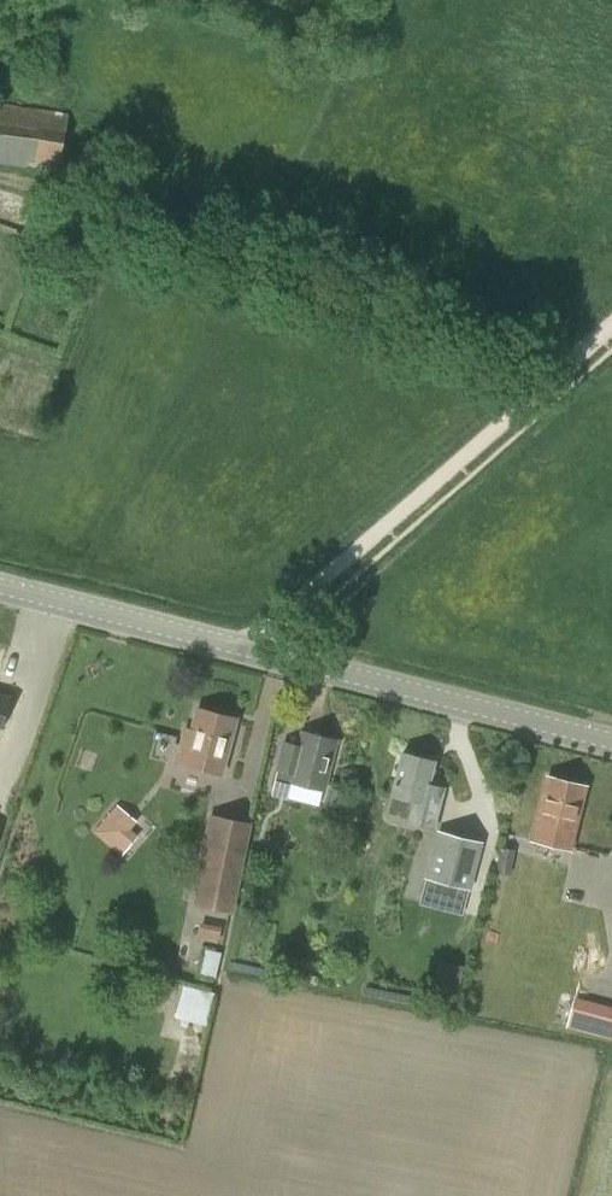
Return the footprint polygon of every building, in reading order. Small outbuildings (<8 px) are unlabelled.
[(41,165),(40,172),(58,174),(64,140),(105,154),(115,132),(91,117),(69,115),(0,104),(0,165),(27,169),(28,163),(41,165)] [(7,736),(17,698),(0,694),(0,734),(7,736)] [(187,731),(178,764),(220,776),(235,720),(199,710),(193,732),(187,731)] [(273,786),(288,789),(290,783),(323,791),(335,742),(303,734),(292,775),(277,771),(273,786)] [(429,783),(435,763),(402,754),(391,796),(411,801),(406,822),(435,830),(446,788),(429,783)] [(532,842),(569,851),(585,787),(548,777),(532,842)] [(128,856),(145,838),(138,832),(147,822),(126,802),(100,831),(128,856)] [(192,905),(233,914),(251,823),(208,814),(193,891),(195,891),(192,905)] [(437,830),(424,878),(426,879),(419,904),(462,916),(468,890),(470,891),(483,842),(437,830)] [(494,881),(509,883),(515,850),(500,847),(494,881)] [(207,926),(205,937),(226,941),(228,930),(207,926)] [(191,983),(185,1018),(215,1023),(221,988),(191,983)] [(575,1025),(611,1036),(611,1003),(584,995),(575,1025)]
